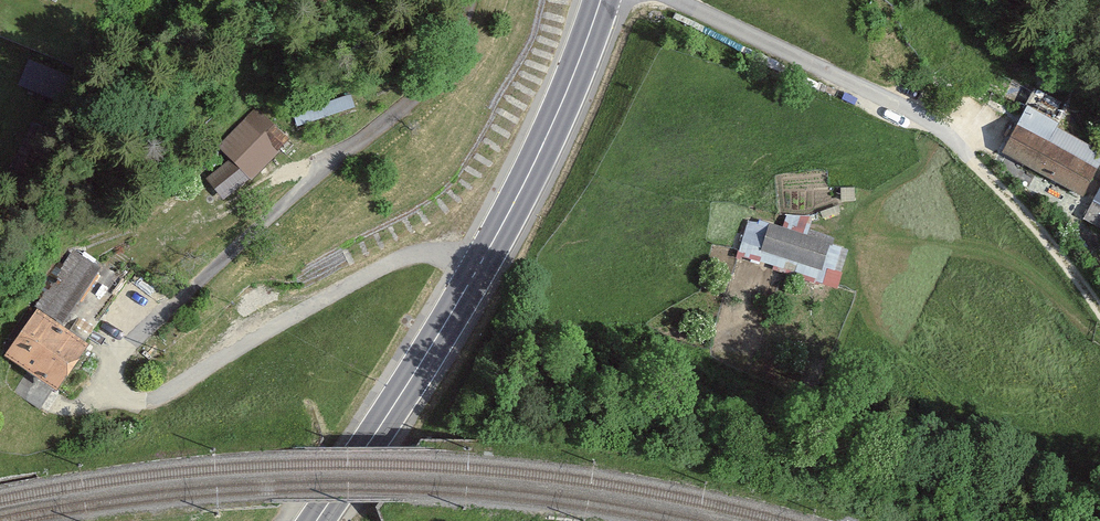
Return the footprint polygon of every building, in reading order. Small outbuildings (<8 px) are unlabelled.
[(22,81),(58,94),(68,68),(32,55),(22,81)] [(291,145),(256,111),(222,145),(257,179),(291,145)] [(1031,116),(1014,152),(1099,197),(1099,196),(1099,153),(1031,116)] [(839,239),(777,218),(766,251),(827,273),(839,239)] [(114,270),(84,251),(57,292),(86,312),(114,270)] [(105,344),(51,304),(15,352),(69,392),(105,344)]
